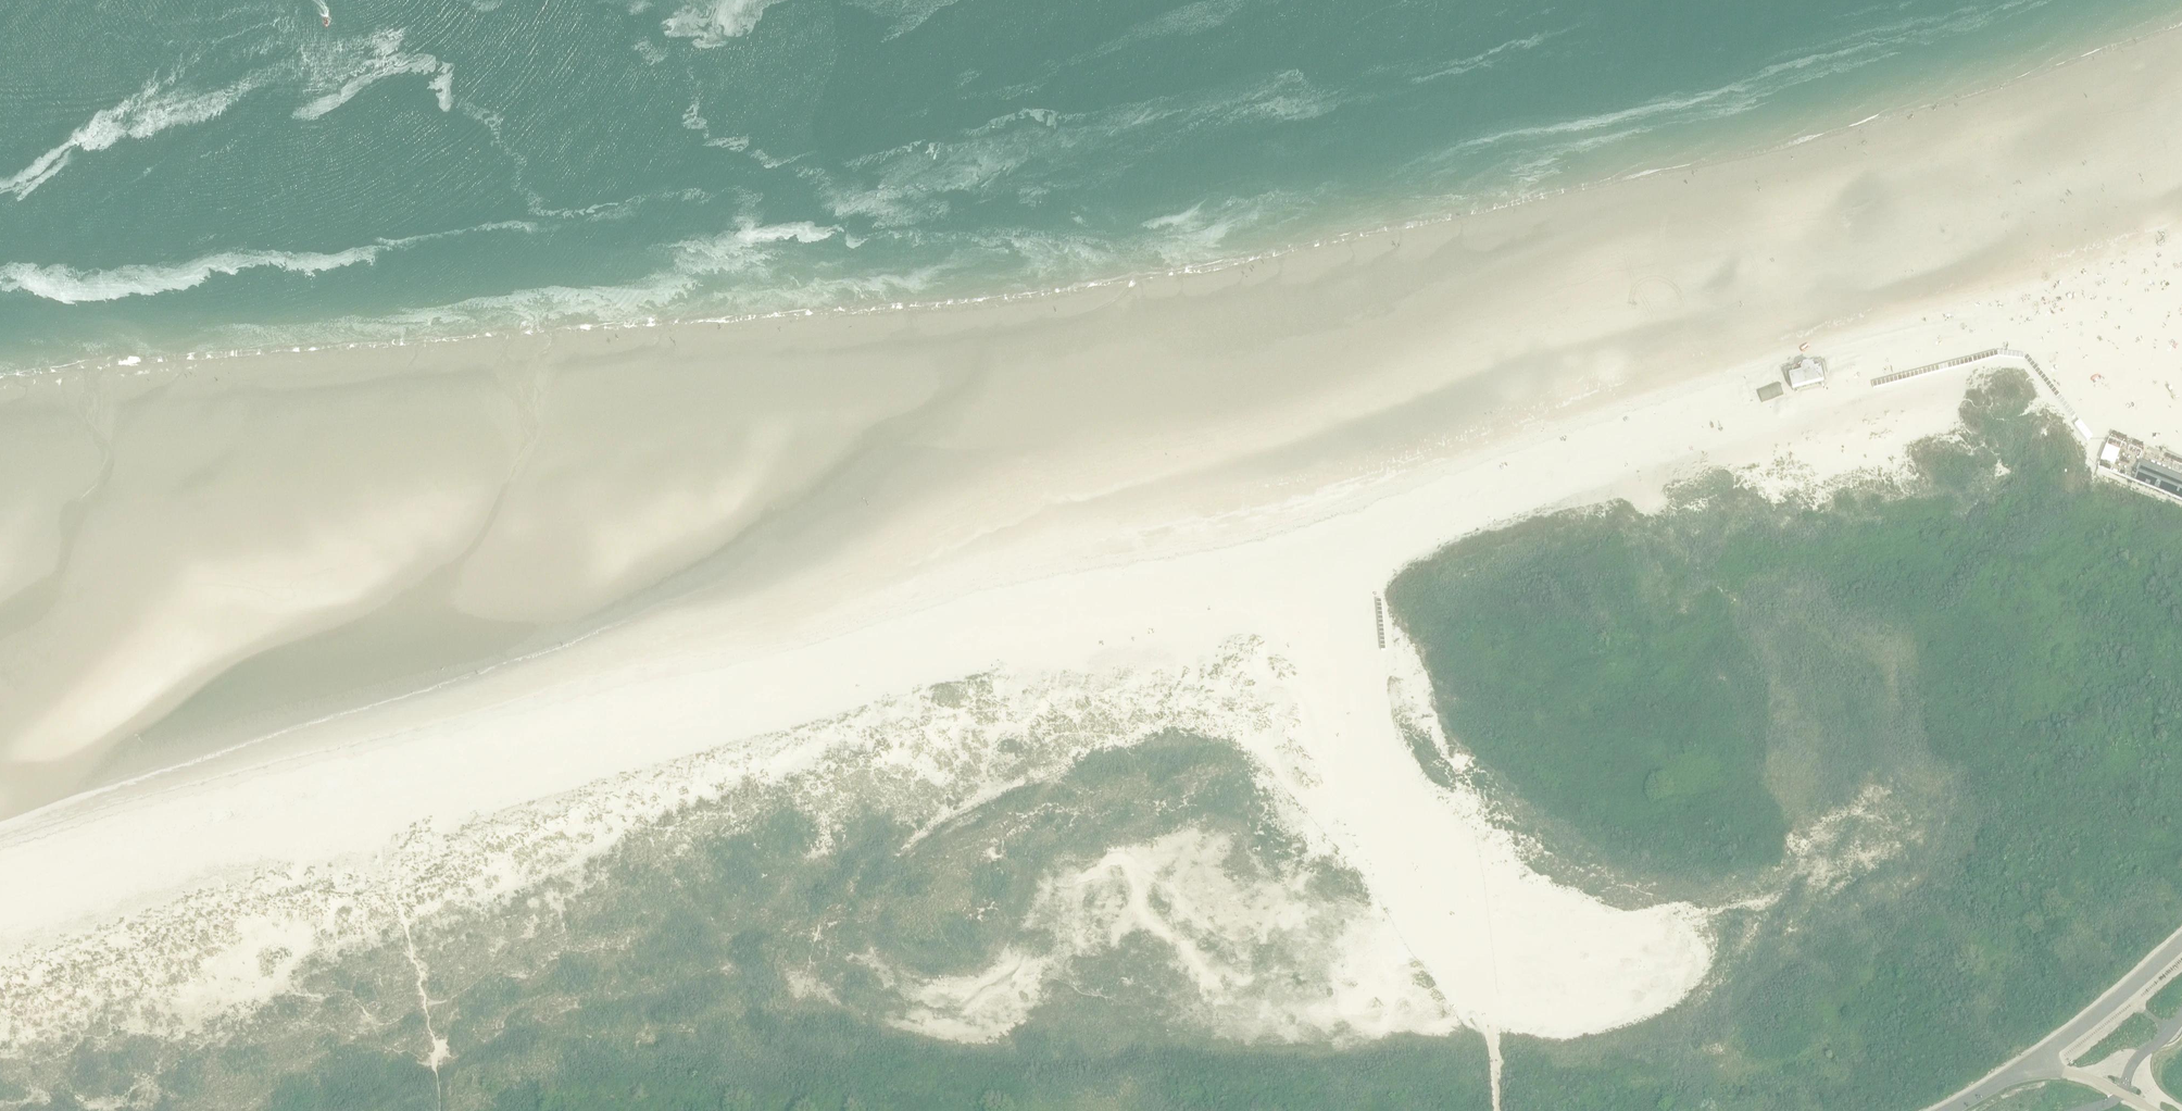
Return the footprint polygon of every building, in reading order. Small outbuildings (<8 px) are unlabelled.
[(1985,345),(1986,351),(2007,346),(2006,340),(1985,345)] [(2013,342),(2010,346),(2032,360),(2035,356),(2013,342)] [(1961,351),(1963,357),(1984,352),(1982,346),(1961,351)] [(1937,356),(1938,362),(1959,357),(1958,351),(1937,356)] [(1912,362),(1914,368),(1935,362),(1933,356),(1912,362)] [(2086,417),(2038,359),(2034,362),(2081,421),(2086,417)] [(1789,377),(1792,390),(1824,381),(1820,368),(1814,370),(1813,367),(1809,365),(1806,366),(1803,366),(1800,370),(1801,374),(1789,377)] [(2096,430),(2090,423),(2085,429),(2097,442),(2103,437),(2096,430)] [(2110,450),(2100,444),(2091,456),(2100,463),(2110,450)] [(2142,463),(2135,481),(2175,498),(2181,501),(2181,484),(2181,482),(2181,478),(2142,463)]
